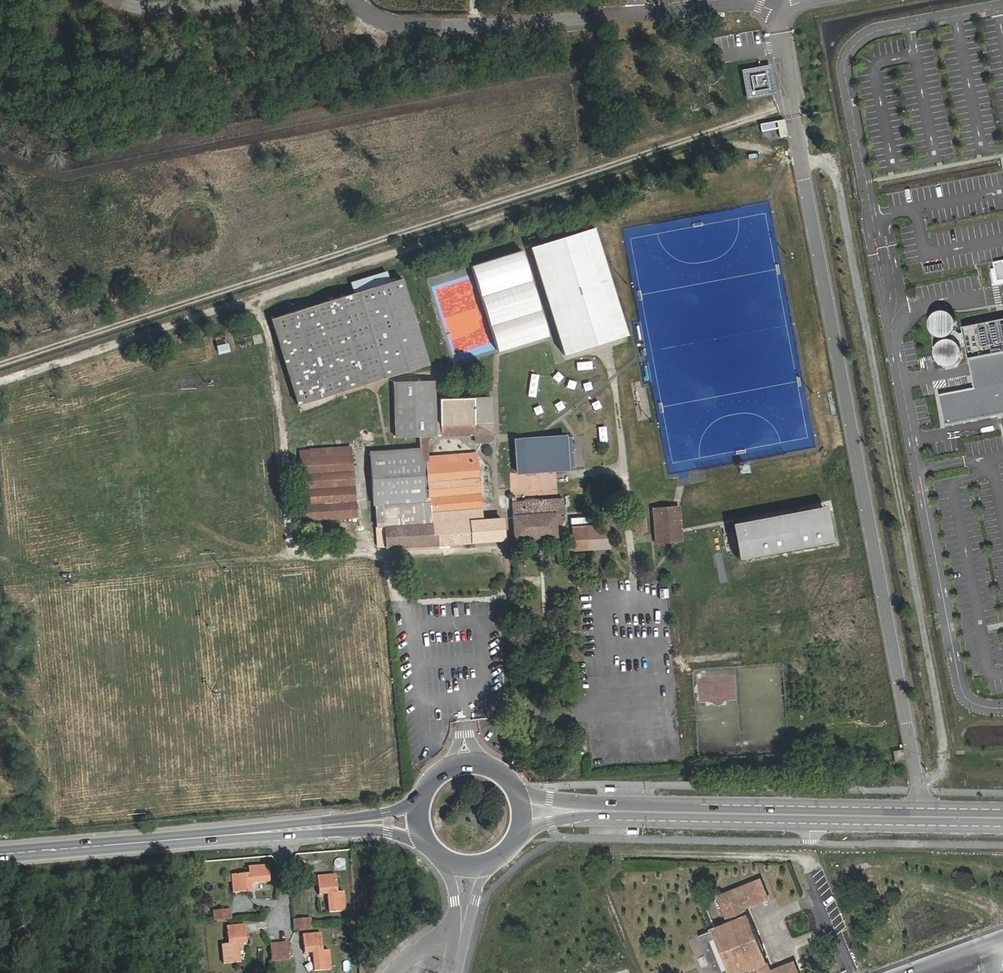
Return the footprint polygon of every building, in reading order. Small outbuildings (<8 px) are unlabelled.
[(771,65),(743,71),(748,100),(777,95),(771,65)] [(782,110),(774,111),(776,125),(784,124),(782,110)] [(594,229),(530,248),(565,357),(628,337),(594,229)] [(527,251),(475,263),(494,351),(547,339),(527,251)] [(354,293),(271,318),(297,405),(430,363),(403,278),(391,281),(388,271),(351,284),(354,293)] [(969,332),(980,390),(945,398),(950,426),(1002,416),(1002,325),(969,332)] [(218,345),(228,342),(226,336),(216,338),(218,345)] [(219,355),(231,352),(229,343),(217,346),(219,355)] [(372,514),(374,514),(384,514),(384,512),(428,508),(425,460),(429,460),(427,438),(422,438),(419,402),(435,401),(434,381),(393,384),(397,440),(419,438),(420,448),(368,451),(372,514)] [(419,402),(422,438),(427,438),(471,435),(469,399),(435,401),(419,402)] [(567,433),(522,437),(525,473),(570,469),(567,433)] [(350,450),(300,453),(305,522),(355,518),(350,450)] [(474,456),(457,457),(458,464),(475,463),(474,456)] [(461,513),(480,512),(475,463),(458,464),(457,457),(429,460),(425,460),(428,508),(384,512),(384,514),(374,514),(376,550),(500,541),(499,521),(481,523),(476,523),(475,517),(462,518),(461,513)] [(511,504),(513,541),(557,538),(556,522),(560,522),(559,516),(555,516),(554,501),(511,504)] [(824,505),(729,523),(736,559),(831,541),(824,505)] [(680,507),(653,509),(656,544),(683,541),(680,507)] [(481,523),(480,512),(461,513),(462,518),(475,517),(476,523),(481,523)] [(631,519),(632,535),(644,535),(643,518),(631,519)] [(586,526),(572,527),(574,551),(588,550),(586,526)] [(232,876),(234,894),(254,893),(254,884),(270,883),(268,867),(250,868),(251,875),(232,876)] [(318,877),(320,896),(329,895),(330,914),(347,912),(345,893),(339,894),(337,876),(318,877)] [(725,971),(729,969),(731,972),(747,972),(748,972),(798,972),(795,964),(774,972),(748,908),(769,901),(761,881),(717,898),(730,928),(714,934),(718,943),(714,944),(725,971)] [(214,920),(232,918),(231,907),(213,909),(214,920)] [(311,916),(292,918),(293,929),(312,928),(311,916)] [(229,945),(221,946),(224,965),(240,964),(239,946),(248,946),(246,926),(228,927),(229,945)] [(304,935),(306,956),(315,955),(317,972),(333,970),(331,951),(323,952),(321,933),(304,935)] [(272,961),(291,959),(289,940),(270,942),(272,961)]
